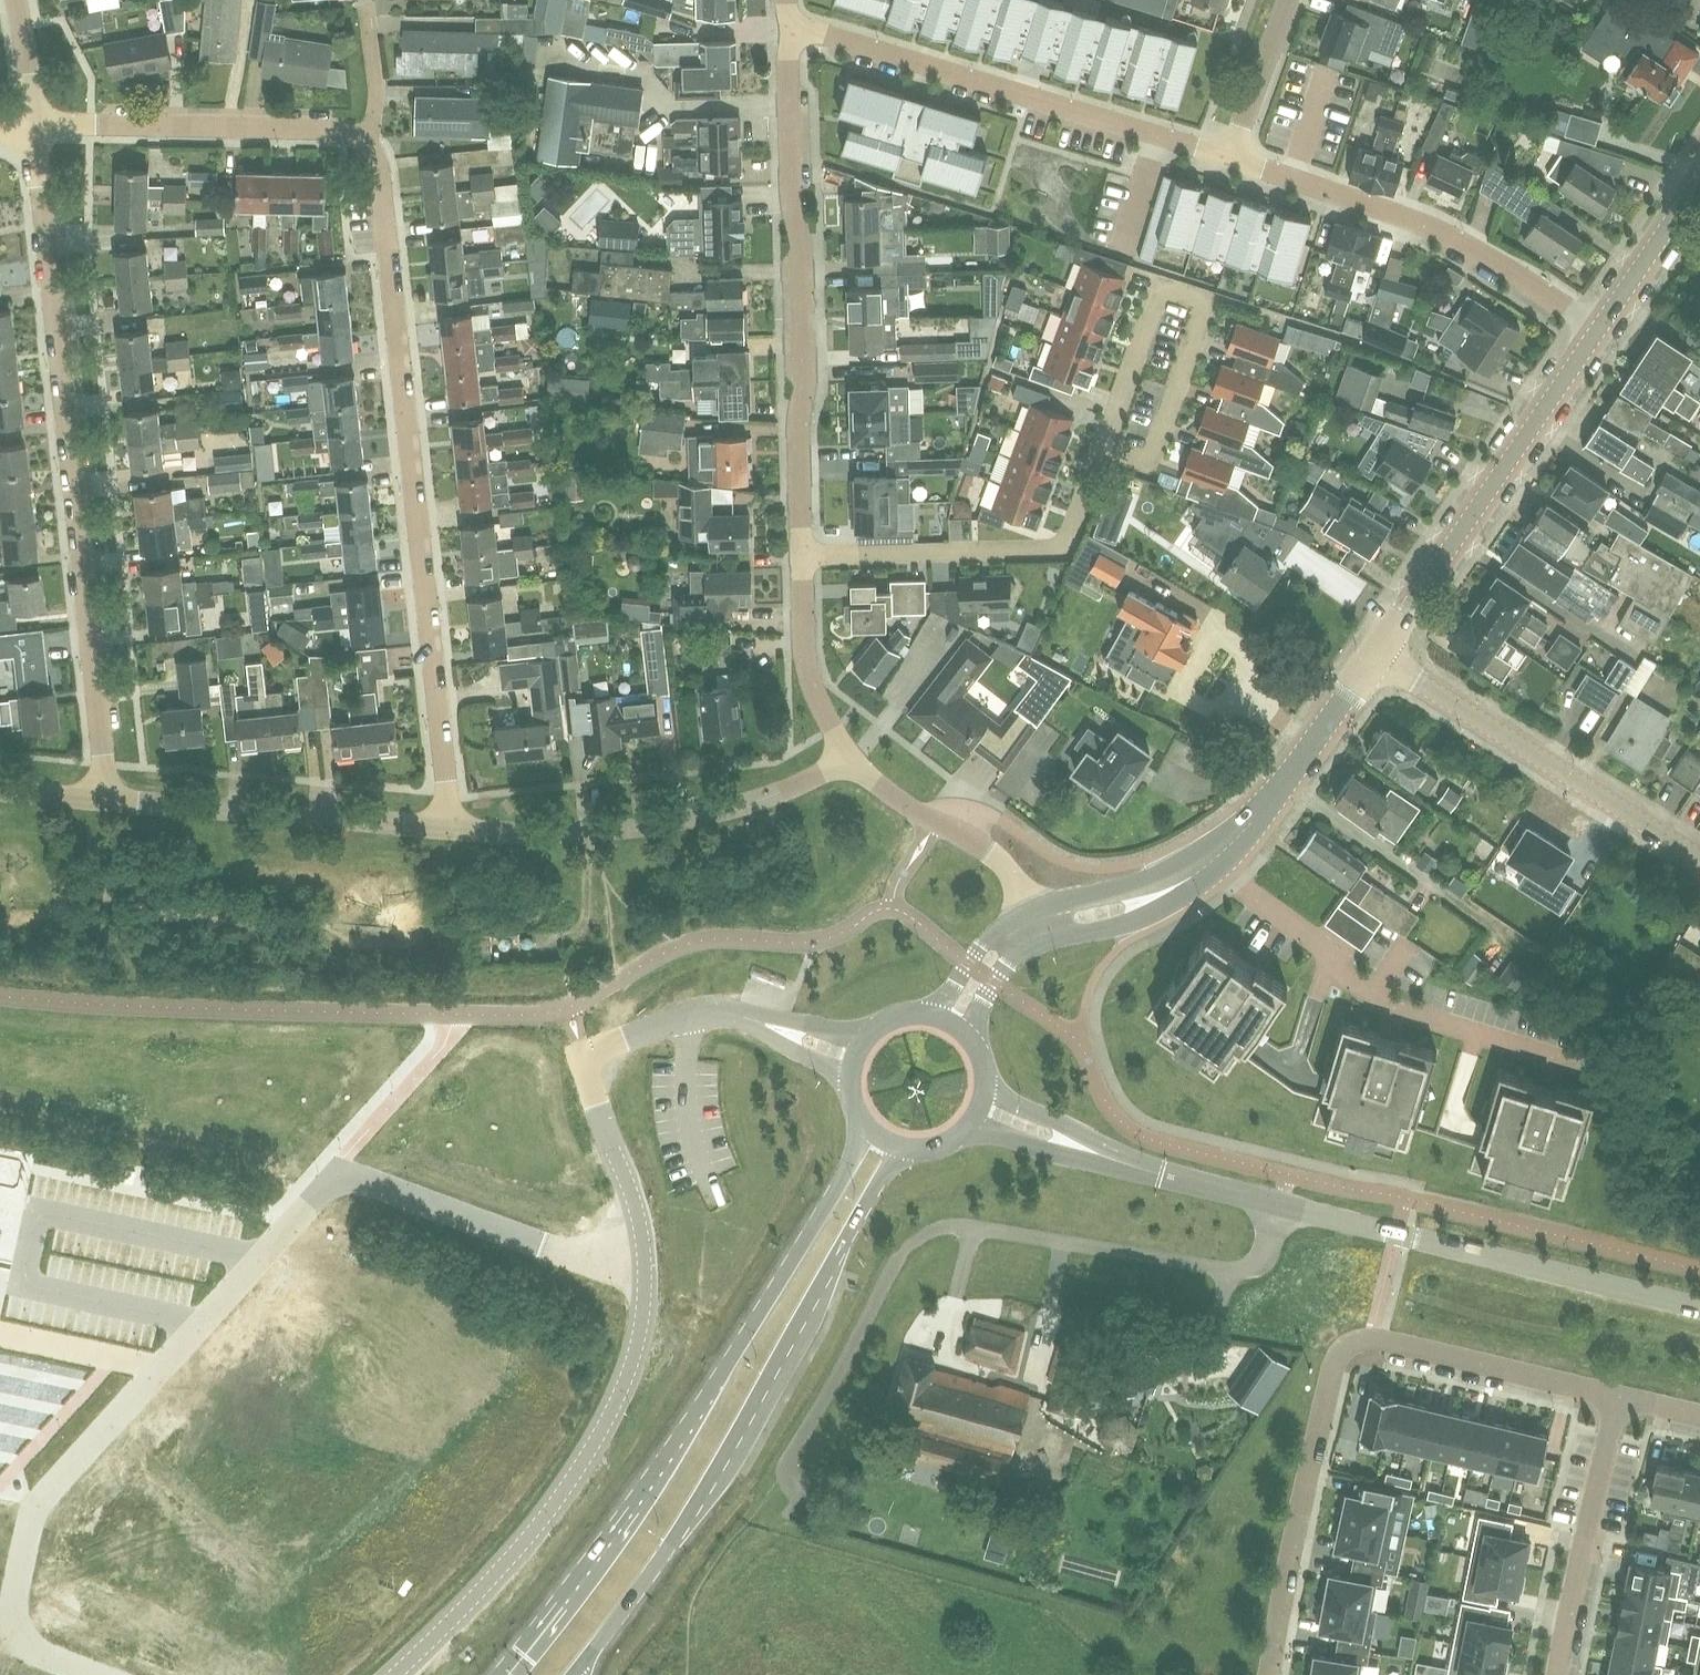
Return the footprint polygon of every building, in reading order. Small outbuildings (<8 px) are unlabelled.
[(166,32),(108,43),(114,75),(173,64),(167,33),(186,30),(186,19),(186,0),(160,0),(166,32)] [(204,56),(236,59),(241,0),(209,0),(204,56)] [(268,1),(263,0),(258,0),(256,13),(253,35),(269,38),(272,39),(276,11),(277,2),(268,1)] [(564,18),(561,33),(584,37),(591,0),(568,0),(564,18)] [(736,0),(624,0),(623,3),(622,5),(654,14),(655,13),(670,18),(673,8),(699,15),(736,18),(736,0)] [(1040,0),(841,0),(889,15),(888,16),(1023,57),(1026,49),(1047,55),(1045,63),(1179,104),(1198,42),(1197,41),(1194,49),(1096,19),(1101,1),(1097,0),(1064,0),(1061,9),(1039,2),(1040,0)] [(1172,16),(1177,0),(1122,0),(1172,16)] [(1224,9),(1227,0),(1197,0),(1224,9)] [(1617,0),(1614,0),(1592,32),(1582,47),(1602,61),(1613,45),(1636,61),(1626,76),(1661,98),(1662,97),(1671,102),(1680,88),(1676,86),(1698,53),(1677,40),(1676,40),(1617,0)] [(1344,53),(1359,59),(1364,59),(1366,57),(1372,42),(1396,52),(1406,24),(1367,10),(1363,22),(1356,19),(1333,11),(1321,45),(1344,53)] [(76,14),(79,28),(91,25),(89,11),(76,14)] [(599,26),(621,28),(622,14),(600,13),(599,26)] [(561,33),(564,18),(546,16),(504,17),(506,33),(546,32),(561,33)] [(480,33),(506,33),(504,17),(477,17),(476,33),(480,33)] [(1469,20),(1461,43),(1480,49),(1488,26),(1469,20)] [(479,74),(480,33),(476,33),(406,31),(406,54),(399,54),(398,74),(425,75),(425,68),(463,69),(463,74),(479,74)] [(272,39),(269,38),(265,60),(263,72),(327,82),(333,44),(311,40),(310,45),(272,39)] [(737,63),(737,42),(703,43),(703,52),(671,53),(671,43),(656,43),(657,64),(674,64),(674,65),(690,64),(737,63)] [(1347,59),(1330,54),(1327,63),(1344,68),(1347,59)] [(676,97),(720,97),(720,84),(737,83),(737,63),(690,64),(690,80),(676,81),(676,97)] [(631,155),(635,122),(639,119),(643,87),(548,74),(537,157),(577,163),(579,148),(631,155)] [(972,150),(982,117),(926,100),(925,104),(905,98),(906,94),(850,77),(840,113),(856,118),(846,151),(899,167),(896,177),(921,184),(924,175),(977,191),(988,155),(972,150)] [(1385,95),(1388,85),(1371,79),(1368,89),(1379,93),(1385,95)] [(511,84),(485,85),(484,99),(419,96),(418,131),(471,134),(473,137),(486,138),(488,135),(491,135),(492,116),(514,115),(513,108),(511,84)] [(1444,95),(1459,101),(1462,92),(1448,86),(1444,95)] [(1404,121),(1411,101),(1402,98),(1395,118),(1394,118),(1372,186),(1394,193),(1404,161),(1391,157),(1395,145),(1396,145),(1399,136),(1400,137),(1405,121),(1404,121)] [(1572,112),(1556,107),(1550,130),(1565,134),(1596,144),(1603,122),(1572,112)] [(1439,110),(1422,146),(1434,151),(1451,115),(1448,114),(1439,110)] [(1548,113),(1537,111),(1535,118),(1546,121),(1548,113)] [(1350,179),(1372,186),(1394,118),(1381,114),(1376,129),(1378,130),(1376,139),(1372,150),(1360,147),(1350,179)] [(739,118),(702,119),(676,119),(672,122),(672,131),(694,131),(695,144),(703,144),(703,143),(740,143),(739,118)] [(497,133),(500,148),(523,144),(520,129),(497,133)] [(675,146),(675,135),(665,135),(665,146),(675,146)] [(1547,174),(1560,184),(1582,199),(1580,202),(1600,216),(1610,201),(1606,199),(1615,187),(1598,175),(1604,156),(1578,147),(1579,143),(1560,137),(1557,150),(1561,153),(1547,174)] [(740,167),(740,143),(703,143),(703,144),(703,159),(686,159),(686,157),(681,157),(681,154),(673,154),(674,169),(705,168),(708,172),(716,172),(720,168),(740,167)] [(1494,159),(1506,162),(1510,146),(1498,143),(1494,159)] [(1485,157),(1468,150),(1462,154),(1453,150),(1449,158),(1440,153),(1428,180),(1460,195),(1472,170),(1478,173),(1485,157)] [(424,165),(427,192),(458,189),(456,177),(455,162),(424,165)] [(187,198),(187,184),(165,183),(149,182),(149,169),(118,168),(118,197),(148,198),(165,198),(187,198)] [(218,186),(218,171),(191,171),(191,185),(218,186)] [(269,207),(269,172),(240,171),(240,206),(254,207),(253,226),(253,250),(257,250),(256,267),(267,266),(268,226),(267,226),(267,207),(269,207)] [(472,176),(473,187),(494,184),(493,171),(471,174),(472,176)] [(300,251),(300,226),(297,226),(297,208),(298,172),(269,172),(269,207),(283,207),(282,227),(285,227),(285,251),(300,251)] [(328,227),(329,208),(326,208),(327,173),(298,172),(297,208),(315,208),(314,228),(317,228),(320,253),(336,251),(333,227),(328,227)] [(1293,278),(1311,219),(1164,174),(1138,257),(1152,261),(1159,238),(1293,278)] [(1576,255),(1571,252),(1581,238),(1554,220),(1563,206),(1517,176),(1508,189),(1542,212),(1524,239),(1563,265),(1567,268),(1576,255)] [(848,228),(881,228),(895,227),(895,205),(897,206),(922,214),(928,198),(902,191),(893,188),(879,183),(856,177),(857,195),(842,195),(843,211),(848,211),(848,228)] [(530,179),(514,182),(516,197),(533,194),(530,179)] [(493,203),(492,200),(496,200),(494,184),(473,187),(427,192),(430,220),(461,217),(460,217),(476,215),(476,211),(493,209),(495,224),(526,221),(523,199),(493,203)] [(148,226),(148,212),(164,212),(165,198),(148,198),(118,197),(117,225),(148,226)] [(706,201),(706,218),(688,218),(675,218),(667,226),(668,230),(665,230),(666,234),(668,234),(668,237),(669,254),(707,253),(742,253),(741,201),(706,201)] [(563,220),(545,203),(533,216),(551,233),(563,220)] [(197,235),(226,234),(225,217),(196,218),(197,235)] [(638,248),(640,220),(601,217),(600,245),(638,248)] [(526,221),(495,224),(497,244),(528,241),(529,241),(529,240),(526,221)] [(1337,297),(1359,229),(1337,222),(1326,254),(1338,258),(1335,269),(1332,278),(1330,278),(1325,293),(1337,297)] [(987,225),(988,252),(1010,252),(1010,225),(987,225)] [(906,227),(895,227),(881,228),(848,228),(849,243),(843,243),(843,259),(849,258),(849,260),(874,259),(882,259),(882,258),(881,244),(907,244),(906,227)] [(1370,268),(1381,236),(1359,229),(1337,297),(1349,301),(1354,286),(1352,285),(1355,276),(1359,265),(1370,268)] [(465,252),(463,238),(432,241),(435,270),(466,266),(503,262),(502,247),(480,250),(465,252)] [(1119,305),(1124,291),(1120,289),(1125,276),(1106,269),(1111,257),(1077,246),(1073,258),(1083,262),(1073,288),(1119,305)] [(120,280),(151,277),(147,249),(116,252),(120,280)] [(899,272),(927,271),(927,270),(926,255),(899,256),(899,272)] [(498,300),(527,297),(527,296),(540,294),(546,294),(548,256),(544,257),(530,259),(526,260),(528,280),(525,280),(497,283),(498,300)] [(166,275),(188,273),(186,258),(165,261),(166,275)] [(669,299),(672,268),(601,260),(600,270),(574,267),(571,289),(669,299)] [(505,276),(503,262),(466,266),(435,270),(437,280),(431,281),(433,297),(438,296),(438,297),(469,294),(469,291),(484,289),(483,279),(505,276)] [(320,301),(350,298),(347,270),(316,274),(303,276),(306,303),(320,301)] [(927,286),(927,271),(899,272),(900,285),(900,287),(927,286)] [(168,289),(190,287),(188,273),(166,275),(168,289)] [(244,292),(270,289),(268,273),(242,276),(244,292)] [(1412,301),(1418,284),(1384,273),(1378,290),(1377,292),(1398,299),(1399,297),(1412,301)] [(123,308),(154,304),(151,277),(120,280),(123,308)] [(745,306),(743,277),(708,279),(709,291),(673,291),(673,306),(687,306),(710,306),(710,308),(745,306)] [(1023,299),(1027,289),(1014,284),(1010,294),(1023,299)] [(851,317),(896,315),(896,300),(883,301),(882,286),(882,285),(874,285),(850,286),(851,317)] [(1119,305),(1073,288),(1064,314),(1109,331),(1115,317),(1111,315),(1115,304),(1119,306),(1119,305)] [(995,312),(1000,291),(982,291),(983,313),(995,312)] [(1390,325),(1398,299),(1377,292),(1367,324),(1363,337),(1394,347),(1400,329),(1390,325)] [(1505,350),(1520,328),(1488,307),(1489,307),(1468,293),(1453,316),(1505,350)] [(1019,311),(1023,299),(1010,294),(1006,306),(1019,311)] [(629,328),(632,301),(593,297),(590,325),(629,328)] [(1349,301),(1337,297),(1333,311),(1345,315),(1349,301)] [(323,328),(353,325),(350,298),(320,301),(323,328)] [(528,334),(540,332),(535,298),(510,302),(511,313),(525,311),(528,334)] [(303,316),(301,301),(276,304),(277,305),(278,316),(278,319),(303,316)] [(647,302),(634,301),(633,316),(646,317),(647,302)] [(13,338),(9,309),(0,310),(0,340),(13,338)] [(684,317),(684,322),(683,335),(697,336),(709,336),(710,338),(746,337),(745,325),(749,325),(748,313),(744,313),(744,311),(709,311),(697,311),(697,316),(684,317)] [(475,328),(473,314),(442,317),(446,346),(477,342),(494,340),(517,338),(516,322),(492,325),(492,326),(475,328)] [(1109,331),(1064,314),(1054,340),(1100,357),(1105,343),(1101,341),(1105,330),(1109,332),(1109,331)] [(852,348),(884,347),(884,345),(897,345),(896,315),(851,317),(852,348)] [(1490,373),(1505,350),(1453,316),(1438,338),(1453,349),(1447,358),(1464,364),(1468,358),(1490,373)] [(1279,337),(1237,322),(1237,323),(1232,323),(1228,335),(1232,338),(1227,350),(1237,354),(1232,367),(1232,368),(1264,379),(1264,380),(1299,392),(1304,380),(1282,361),(1272,357),(1279,337)] [(1303,328),(1289,324),(1284,339),(1298,343),(1303,328)] [(356,355),(353,325),(323,328),(323,330),(280,334),(281,349),(305,346),(324,344),(326,358),(356,355)] [(122,360),(153,357),(150,329),(119,333),(122,360)] [(1657,335),(1635,367),(1638,369),(1638,370),(1668,389),(1671,384),(1690,396),(1692,398),(1699,402),(1699,400),(1691,394),(1696,388),(1699,391),(1699,363),(1657,335)] [(13,338),(0,340),(0,368),(16,366),(13,338)] [(168,356),(190,354),(188,339),(167,342),(168,356)] [(248,349),(258,348),(257,339),(247,341),(248,349)] [(495,355),(493,340),(477,342),(446,346),(449,373),(480,370),(496,368),(495,355)] [(1073,393),(1078,380),(1090,384),(1095,369),(1092,368),(1096,357),(1099,358),(1100,357),(1054,340),(1044,367),(1034,364),(1029,377),(1054,386),(1073,393)] [(902,360),(957,358),(956,341),(901,343),(902,360)] [(648,381),(666,381),(681,380),(751,380),(750,361),(746,361),(745,350),(721,350),(721,352),(695,353),(695,363),(695,368),(690,368),(671,368),(671,361),(648,362),(648,381)] [(246,369),(269,367),(268,351),(245,353),(246,369)] [(496,371),(521,368),(520,353),(495,355),(496,371)] [(170,370),(192,368),(190,354),(168,356),(170,370)] [(125,388),(156,385),(153,357),(122,360),(125,388)] [(916,381),(960,379),(959,360),(915,361),(916,381)] [(1385,415),(1385,414),(1447,435),(1455,413),(1418,400),(1415,409),(1388,400),(1389,400),(1377,395),(1384,375),(1362,367),(1348,362),(1336,396),(1349,401),(1371,408),(1371,410),(1385,415)] [(1280,432),(1284,420),(1263,401),(1257,399),(1264,380),(1264,379),(1232,368),(1232,367),(1222,364),(1212,391),(1222,395),(1218,408),(1217,409),(1249,420),(1249,421),(1280,432)] [(16,366),(0,368),(0,396),(19,394),(16,366)] [(537,375),(536,366),(527,367),(528,376),(537,375)] [(1430,373),(1416,367),(1410,383),(1425,388),(1430,373)] [(1638,370),(1638,369),(1635,367),(1622,386),(1655,409),(1662,399),(1690,418),(1699,403),(1699,402),(1692,398),(1690,396),(1671,384),(1668,389),(1638,370)] [(482,385),(480,370),(449,373),(452,401),(481,398),(481,399),(499,397),(500,403),(525,400),(523,385),(499,388),(498,383),(482,385)] [(309,373),(284,376),(286,391),(310,388),(309,373)] [(568,396),(571,375),(550,373),(548,394),(568,396)] [(328,406),(358,403),(355,375),(325,378),(328,406)] [(989,386),(1001,391),(1005,379),(993,375),(989,386)] [(681,380),(666,381),(666,398),(681,398),(681,397),(713,396),(714,412),(722,412),(746,411),(746,399),(751,399),(751,380),(681,380)] [(1067,446),(1072,431),(1069,430),(1073,417),(1046,407),(1051,394),(1018,382),(1013,396),(1031,402),(1022,429),(1067,446)] [(849,400),(850,414),(911,412),(910,403),(910,386),(887,387),(887,385),(871,385),(872,388),(853,389),(853,399),(849,400)] [(216,408),(244,406),(242,390),(215,393),(216,408)] [(1671,431),(1646,417),(1649,412),(1618,393),(1606,411),(1638,430),(1639,429),(1662,443),(1663,443),(1685,456),(1692,444),(1671,431)] [(19,394),(0,396),(0,426),(22,423),(19,394)] [(361,431),(358,403),(328,406),(328,407),(312,409),(312,405),(288,408),(289,422),(313,420),(314,423),(330,421),(331,434),(361,431)] [(1269,475),(1274,463),(1252,444),(1242,440),(1249,421),(1249,420),(1217,409),(1218,408),(1207,405),(1197,433),(1207,436),(1202,450),(1233,461),(1233,462),(1269,475)] [(160,423),(158,409),(127,412),(130,441),(198,433),(197,420),(160,423)] [(683,445),(687,414),(644,410),(640,440),(683,445)] [(911,440),(911,424),(911,414),(911,412),(850,414),(850,429),(854,429),(854,440),(874,439),(874,444),(889,443),(889,441),(911,440)] [(1385,419),(1384,420),(1384,419),(1365,413),(1360,422),(1376,432),(1377,432),(1370,444),(1385,453),(1376,466),(1393,477),(1391,480),(1392,485),(1404,492),(1409,491),(1410,488),(1412,489),(1429,460),(1403,444),(1413,429),(1385,419)] [(1649,484),(1652,479),(1648,476),(1653,466),(1629,451),(1637,438),(1603,416),(1583,445),(1616,467),(1649,484)] [(457,449),(488,446),(487,431),(485,418),(454,422),(457,449)] [(1308,423),(1296,419),(1292,432),(1304,436),(1308,423)] [(253,444),(266,443),(265,426),(252,427),(253,444)] [(503,430),(487,431),(488,446),(504,444),(529,441),(534,441),(533,426),(528,427),(503,429),(503,430)] [(1067,446),(1022,429),(1012,455),(1058,472),(1063,458),(1059,456),(1063,445),(1067,446)] [(364,459),(361,431),(331,434),(292,438),(293,452),(332,448),(334,462),(364,459)] [(988,446),(992,436),(979,431),(975,441),(988,446)] [(133,468),(164,465),(163,451),(200,447),(198,433),(130,441),(133,468)] [(689,456),(748,457),(748,450),(752,450),(752,437),(747,437),(747,436),(716,437),(716,435),(688,435),(689,456)] [(983,462),(988,446),(975,441),(969,457),(983,462)] [(27,471),(24,443),(0,446),(0,474),(27,471)] [(1692,444),(1685,456),(1693,461),(1699,450),(1699,449),(1692,444)] [(461,478),(492,475),(508,473),(506,460),(508,460),(508,458),(490,460),(488,446),(457,449),(461,478)] [(1253,518),(1258,504),(1237,485),(1226,481),(1233,462),(1233,461),(1202,450),(1192,446),(1182,474),(1192,477),(1186,494),(1251,517),(1253,518)] [(225,470),(252,467),(251,452),(223,455),(225,470)] [(1058,472),(1012,455),(1002,481),(1048,498),(1053,484),(1049,482),(1054,471),(1057,472),(1058,472)] [(748,457),(689,456),(690,476),(708,479),(749,478),(749,476),(753,476),(753,461),(748,462),(748,457)] [(963,456),(946,457),(911,458),(911,471),(946,470),(946,476),(959,475),(963,456)] [(508,475),(533,472),(532,466),(531,461),(531,457),(508,460),(506,460),(508,475)] [(259,479),(281,477),(280,460),(257,462),(259,479)] [(532,466),(533,472),(546,470),(545,465),(538,466),(537,461),(531,461),(532,466)] [(1603,521),(1609,513),(1596,505),(1607,488),(1571,463),(1553,489),(1603,521)] [(561,500),(585,499),(585,471),(558,468),(561,500)] [(1277,479),(1287,482),(1291,471),(1281,468),(1277,479)] [(252,469),(241,470),(243,486),(254,485),(252,469)] [(210,492),(243,488),(243,486),(241,470),(208,474),(210,492)] [(30,499),(27,471),(0,474),(0,502),(30,499)] [(967,495),(975,475),(965,471),(957,492),(967,495)] [(1688,520),(1688,521),(1699,528),(1699,490),(1667,471),(1657,489),(1660,491),(1694,510),(1688,520)] [(976,472),(969,493),(984,497),(990,476),(976,472)] [(493,491),(492,475),(461,478),(464,506),(492,502),(493,506),(511,504),(511,507),(536,504),(534,489),(510,492),(510,489),(493,491)] [(911,501),(910,475),(856,477),(855,480),(851,480),(852,499),(855,499),(856,503),(898,502),(911,501)] [(288,495),(297,494),(297,495),(322,492),(322,495),(339,492),(341,510),(342,511),(372,508),(368,479),(339,482),(339,478),(321,480),(321,477),(295,480),(295,481),(286,482),(288,495)] [(1048,498),(1002,481),(992,508),(982,505),(978,518),(1003,527),(1007,514),(1038,525),(1044,510),(1040,508),(1044,497),(1048,499),(1048,498)] [(1346,501),(1317,481),(1299,506),(1308,512),(1310,509),(1314,512),(1320,502),(1377,540),(1391,518),(1380,511),(1370,504),(1367,502),(1352,492),(1346,501)] [(711,516),(710,486),(681,482),(682,518),(690,517),(690,536),(711,535),(711,549),(750,548),(750,516),(711,516)] [(174,503),(172,489),(137,493),(140,521),(175,518),(190,516),(207,514),(205,503),(205,496),(187,497),(188,502),(174,503)] [(1258,599),(1280,568),(1236,537),(1251,517),(1186,494),(1175,490),(1171,501),(1190,507),(1202,516),(1192,530),(1202,537),(1202,538),(1224,553),(1215,567),(1234,580),(1230,586),(1254,602),(1257,598),(1258,599)] [(1375,490),(1367,502),(1370,504),(1380,511),(1388,499),(1375,490)] [(34,528),(30,499),(0,502),(0,527),(1,532),(34,528)] [(970,516),(970,507),(963,500),(954,501),(955,516),(970,516)] [(1596,549),(1584,540),(1591,530),(1579,522),(1546,500),(1526,530),(1559,552),(1558,552),(1566,558),(1607,580),(1635,596),(1634,596),(1669,615),(1693,573),(1619,530),(1610,546),(1602,540),(1596,549)] [(914,501),(911,501),(898,502),(856,503),(856,506),(852,506),(852,525),(856,525),(856,529),(881,528),(882,542),(915,541),(914,514),(914,501)] [(1679,536),(1688,521),(1688,520),(1654,501),(1653,501),(1644,516),(1679,536)] [(1377,540),(1320,502),(1314,512),(1310,509),(1308,512),(1326,524),(1324,528),(1366,556),(1377,540)] [(287,529),(301,527),(325,524),(325,525),(343,523),(345,538),(375,535),(372,508),(342,511),(341,510),(324,512),(324,510),(299,512),(299,513),(285,515),(287,529)] [(501,524),(523,522),(522,509),(499,512),(501,524)] [(191,528),(208,526),(207,514),(190,516),(191,528)] [(1291,531),(1293,532),(1296,524),(1298,519),(1290,516),(1288,521),(1275,516),(1273,524),(1275,525),(1286,529),(1291,531)] [(143,550),(179,546),(175,518),(140,521),(143,550)] [(466,551),(497,547),(494,522),(463,525),(466,551)] [(1296,524),(1293,532),(1301,537),(1310,543),(1315,535),(1296,524)] [(34,528),(1,532),(0,532),(0,560),(4,560),(4,561),(37,557),(34,528)] [(515,545),(534,543),(533,532),(514,534),(515,545)] [(1107,542),(1088,532),(1076,559),(1091,567),(1090,569),(1116,584),(1127,564),(1126,564),(1131,554),(1108,541),(1107,542)] [(1573,567),(1523,534),(1503,564),(1589,621),(1595,613),(1603,619),(1619,595),(1575,565),(1573,567)] [(378,563),(375,535),(345,538),(345,539),(327,541),(303,543),(304,557),(346,553),(348,566),(378,563)] [(548,560),(564,558),(562,542),(546,544),(548,560)] [(535,556),(534,543),(515,545),(515,547),(497,548),(497,547),(466,551),(469,579),(520,573),(519,558),(535,556)] [(244,556),(246,583),(264,581),(262,555),(244,556)] [(145,571),(149,600),(215,592),(215,593),(227,592),(231,591),(229,579),(214,581),(214,580),(197,582),(197,580),(183,581),(181,567),(145,571)] [(739,604),(752,604),(751,570),(692,572),(693,594),(683,594),(678,600),(678,627),(721,626),(721,605),(739,605),(739,604)] [(1010,574),(962,576),(962,588),(944,589),(945,614),(977,628),(979,623),(979,610),(981,607),(1011,605),(1010,590),(1016,584),(1010,578),(1010,574)] [(1542,634),(1547,626),(1522,608),(1529,597),(1496,575),(1489,585),(1489,586),(1490,587),(1491,588),(1485,596),(1542,634)] [(12,610),(43,607),(39,576),(8,579),(12,610)] [(925,580),(891,581),(892,596),(878,597),(877,583),(853,584),(853,599),(872,598),(873,603),(847,604),(847,620),(853,619),(854,629),(887,628),(887,614),(926,612),(925,580)] [(316,617),(383,609),(380,583),(349,586),(351,601),(333,603),(315,606),(306,607),(307,617),(316,616),(316,617)] [(272,603),(295,600),(293,584),(270,586),(272,603)] [(241,613),(269,605),(264,587),(236,594),(241,613)] [(1189,644),(1200,626),(1198,619),(1186,612),(1177,613),(1158,602),(1156,605),(1131,590),(1124,601),(1120,610),(1129,615),(1134,618),(1125,633),(1139,641),(1128,659),(1133,661),(1126,673),(1150,687),(1157,675),(1168,682),(1169,680),(1178,663),(1181,665),(1184,660),(1188,662),(1193,654),(1189,651),(1192,646),(1189,644)] [(216,605),(215,593),(215,592),(149,600),(152,629),(188,625),(189,633),(202,631),(200,607),(216,605)] [(471,598),(474,625),(505,621),(503,595),(471,598)] [(621,617),(650,619),(651,609),(652,599),(623,596),(621,617)] [(1542,634),(1485,596),(1479,604),(1477,604),(1476,605),(1474,606),(1469,613),(1469,614),(1502,637),(1503,636),(1509,627),(1535,644),(1542,634)] [(1654,642),(1669,615),(1634,596),(1619,622),(1654,642)] [(6,599),(0,600),(0,629),(9,628),(6,599)] [(522,620),(542,617),(540,605),(521,607),(522,620)] [(386,636),(383,609),(316,617),(317,627),(336,625),(336,627),(353,625),(355,639),(386,636)] [(651,609),(650,619),(661,621),(662,611),(651,609)] [(1456,626),(1459,628),(1450,640),(1460,647),(1458,650),(1481,667),(1483,665),(1502,678),(1512,664),(1504,659),(1514,645),(1503,636),(1502,637),(1469,614),(1469,613),(1468,612),(1467,612),(1467,611),(1466,611),(1465,611),(1464,612),(1456,623),(1456,624),(1456,625),(1456,626)] [(477,652),(508,648),(508,644),(507,633),(524,631),(543,629),(542,617),(522,620),(505,621),(474,625),(477,652)] [(1025,651),(1029,653),(1042,626),(1027,619),(1015,646),(1025,651)] [(314,637),(313,624),(298,625),(299,638),(314,637)] [(663,626),(642,629),(646,666),(667,663),(663,626)] [(896,652),(910,635),(899,626),(885,643),(876,636),(853,664),(876,683),(899,654),(896,652)] [(272,631),(262,633),(263,640),(273,638),(272,631)] [(708,655),(733,652),(731,633),(706,636),(708,655)] [(1569,667),(1582,648),(1561,634),(1548,653),(1569,667)] [(288,655),(275,637),(273,638),(262,647),(275,664),(288,655)] [(543,654),(543,655),(557,653),(556,639),(509,644),(508,644),(508,648),(509,657),(533,655),(543,654)] [(1004,769),(1072,676),(1029,653),(1025,651),(1017,661),(1037,676),(999,725),(959,695),(989,656),(967,639),(911,712),(963,752),(970,743),(1004,769)] [(41,680),(36,640),(13,642),(14,660),(16,660),(19,682),(20,682),(21,695),(20,695),(20,698),(8,699),(11,728),(24,727),(24,730),(55,726),(51,692),(41,693),(40,680),(41,680)] [(359,679),(390,676),(387,646),(357,649),(359,679)] [(398,659),(421,659),(421,648),(398,649),(398,659)] [(578,651),(560,653),(563,690),(582,688),(578,651)] [(557,653),(543,655),(544,659),(529,661),(536,722),(496,727),(500,758),(555,751),(551,720),(562,718),(559,692),(562,691),(562,690),(563,690),(560,653),(557,653)] [(310,654),(312,673),(315,706),(331,704),(326,655),(310,654)] [(1625,689),(1638,667),(1621,656),(1607,678),(1625,689)] [(208,686),(207,677),(205,659),(178,661),(182,694),(183,694),(184,706),(164,708),(168,743),(171,742),(171,746),(184,745),(183,742),(205,739),(202,705),(210,704),(208,686)] [(240,716),(243,747),(243,752),(259,750),(258,745),(273,744),(267,692),(264,661),(249,663),(252,694),(254,714),(240,716)] [(1670,671),(1658,663),(1653,671),(1666,678),(1670,671)] [(312,673),(297,675),(301,707),(315,706),(312,673)] [(1618,690),(1600,679),(1587,700),(1605,712),(1618,690)] [(224,713),(239,712),(235,681),(220,683),(220,685),(221,691),(222,703),(224,713)] [(220,685),(208,686),(210,704),(222,703),(221,691),(220,685)] [(706,734),(741,730),(735,685),(701,689),(706,734)] [(267,692),(273,744),(285,743),(286,743),(286,747),(302,746),(301,741),(300,729),(298,710),(293,710),(284,711),(282,691),(267,692)] [(363,707),(368,752),(382,750),(383,754),(399,753),(394,717),(378,719),(375,691),(361,692),(363,707)] [(619,735),(658,731),(654,695),(616,700),(619,735)] [(620,744),(619,735),(616,700),(615,696),(577,700),(578,710),(583,709),(587,748),(620,744)] [(1614,746),(1642,764),(1651,749),(1661,755),(1669,741),(1660,735),(1669,721),(1633,699),(1619,722),(1626,726),(1614,746)] [(355,753),(368,752),(363,707),(350,708),(352,722),(336,724),(335,724),(336,725),(339,755),(339,759),(355,758),(355,753)] [(1111,742),(1089,726),(1077,743),(1087,750),(1074,769),(1084,775),(1081,779),(1096,789),(1089,798),(1106,810),(1115,798),(1115,799),(1119,794),(1124,797),(1132,787),(1127,783),(1150,750),(1120,729),(1111,742)] [(1402,772),(1428,790),(1438,775),(1412,759),(1418,750),(1386,728),(1383,732),(1379,732),(1376,737),(1377,741),(1369,753),(1401,775),(1402,772)] [(1699,792),(1699,757),(1687,749),(1669,775),(1692,791),(1693,789),(1699,793),(1699,792)] [(1386,795),(1354,772),(1335,799),(1343,804),(1339,809),(1375,834),(1378,830),(1395,842),(1418,808),(1390,788),(1386,795)] [(1451,809),(1462,794),(1449,785),(1438,800),(1451,809)] [(1576,887),(1559,876),(1574,853),(1528,823),(1506,857),(1527,870),(1517,885),(1560,912),(1576,887)] [(1405,934),(1418,915),(1359,875),(1366,864),(1313,827),(1296,850),(1348,887),(1344,893),(1346,894),(1383,920),(1405,934)] [(1435,873),(1441,864),(1425,852),(1419,861),(1435,873)] [(93,877),(94,865),(86,865),(85,876),(93,877)] [(1375,931),(1383,920),(1346,894),(1338,905),(1375,931)] [(1209,932),(1168,989),(1179,997),(1158,1026),(1216,1067),(1237,1038),(1247,1046),(1288,989),(1257,966),(1253,972),(1236,960),(1240,954),(1209,932)] [(1699,960),(1699,953),(1680,941),(1663,968),(1686,982),(1699,960)] [(1473,983),(1489,962),(1475,952),(1459,973),(1473,983)] [(1514,987),(1525,971),(1510,960),(1499,976),(1514,987)] [(1404,1114),(1417,1118),(1437,1051),(1401,1040),(1399,1047),(1379,1041),(1381,1034),(1344,1023),(1324,1090),(1336,1093),(1326,1127),(1394,1148),(1404,1114)] [(1483,1175),(1551,1196),(1561,1162),(1574,1166),(1594,1099),(1558,1088),(1557,1088),(1555,1095),(1535,1089),(1537,1082),(1501,1071),(1485,1122),(1482,1133),(1480,1138),(1493,1141),(1483,1175)] [(1026,1330),(975,1315),(973,1322),(972,1322),(965,1350),(966,1350),(964,1357),(1015,1373),(1026,1330)] [(1086,1355),(1058,1347),(1048,1379),(1055,1381),(1047,1408),(1082,1418),(1095,1374),(1153,1391),(1158,1374),(1115,1361),(1114,1367),(1099,1363),(1098,1366),(1092,1364),(1085,1357),(1086,1355)] [(956,1470),(981,1381),(934,1368),(935,1364),(907,1356),(889,1417),(917,1425),(908,1456),(956,1470)] [(1280,1378),(1254,1360),(1232,1392),(1258,1410),(1280,1378)] [(993,1385),(981,1381),(956,1470),(1004,1483),(1030,1393),(999,1384),(993,1385)] [(1384,1442),(1395,1399),(1396,1399),(1396,1397),(1372,1391),(1362,1437),(1383,1442),(1384,1442)] [(1405,1450),(1416,1404),(1396,1399),(1395,1399),(1384,1442),(1383,1442),(1383,1445),(1405,1450)] [(1427,1455),(1438,1409),(1416,1404),(1405,1450),(1427,1455)] [(1450,1460),(1461,1414),(1438,1409),(1427,1455),(1450,1460)] [(1112,1450),(1131,1447),(1137,1429),(1130,1420),(1125,1414),(1106,1418),(1100,1436),(1112,1450)] [(1472,1465),(1483,1419),(1461,1414),(1450,1460),(1472,1465)] [(1494,1471),(1505,1425),(1483,1419),(1472,1465),(1494,1471)] [(1516,1476),(1527,1430),(1505,1425),(1494,1471),(1516,1476)] [(1539,1481),(1550,1435),(1527,1430),(1516,1476),(1539,1481)] [(1675,1513),(1685,1469),(1658,1463),(1654,1479),(1656,1479),(1652,1499),(1666,1503),(1663,1516),(1674,1518),(1675,1513)] [(1685,1469),(1675,1513),(1698,1518),(1699,1511),(1699,1472),(1685,1469)] [(1398,1484),(1400,1475),(1387,1472),(1385,1480),(1398,1484)] [(1411,1487),(1413,1478),(1400,1475),(1398,1484),(1411,1487)] [(1473,1500),(1476,1487),(1468,1485),(1465,1498),(1471,1500),(1473,1500)] [(1402,1491),(1376,1486),(1374,1498),(1348,1493),(1347,1496),(1344,1495),(1341,1510),(1344,1511),(1343,1513),(1342,1520),(1388,1530),(1390,1524),(1394,1504),(1399,1505),(1402,1491)] [(1440,1500),(1442,1492),(1429,1489),(1427,1497),(1440,1500)] [(1453,1503),(1455,1495),(1442,1492),(1440,1500),(1453,1503)] [(1499,1506),(1501,1498),(1488,1495),(1486,1503),(1499,1506)] [(1521,1511),(1523,1503),(1510,1500),(1508,1508),(1521,1511)] [(1479,1515),(1471,1556),(1523,1566),(1524,1558),(1528,1559),(1531,1543),(1528,1542),(1528,1539),(1504,1535),(1507,1521),(1479,1515)] [(1383,1556),(1388,1530),(1342,1520),(1336,1547),(1362,1552),(1359,1566),(1385,1571),(1388,1557),(1383,1556)] [(1669,1537),(1671,1529),(1661,1527),(1657,1545),(1667,1547),(1669,1537)] [(1667,1547),(1680,1551),(1682,1540),(1669,1537),(1667,1547)] [(1471,1556),(1463,1597),(1491,1602),(1494,1588),(1517,1593),(1518,1590),(1522,1591),(1525,1575),(1521,1575),(1523,1566),(1471,1556)] [(1632,1561),(1627,1585),(1666,1593),(1676,1595),(1681,1571),(1671,1568),(1632,1561)] [(1382,1584),(1385,1571),(1359,1566),(1356,1579),(1330,1573),(1330,1576),(1327,1575),(1324,1591),(1327,1591),(1325,1601),(1372,1609),(1373,1609),(1377,1583),(1382,1584)] [(1409,1596),(1426,1600),(1427,1592),(1430,1580),(1413,1576),(1409,1596)] [(1627,1585),(1623,1609),(1672,1618),(1674,1606),(1686,1609),(1688,1598),(1676,1595),(1666,1593),(1627,1585)] [(1378,1610),(1373,1609),(1372,1609),(1325,1601),(1320,1628),(1346,1633),(1344,1646),(1370,1651),(1378,1610)] [(1462,1601),(1454,1642),(1506,1652),(1507,1643),(1509,1643),(1512,1626),(1487,1621),(1490,1607),(1462,1601)] [(1623,1609),(1618,1632),(1657,1640),(1667,1642),(1672,1618),(1623,1609)] [(1652,1663),(1663,1665),(1663,1664),(1652,1662),(1657,1641),(1667,1643),(1667,1642),(1618,1632),(1614,1656),(1652,1663)] [(1699,1648),(1699,1642),(1699,1634),(1692,1633),(1689,1646),(1699,1648)] [(1447,1674),(1477,1674),(1479,1674),(1505,1674),(1508,1661),(1504,1661),(1506,1652),(1454,1642),(1447,1674)] [(1370,1651),(1344,1646),(1341,1659),(1316,1654),(1315,1657),(1312,1656),(1310,1672),(1313,1672),(1312,1674),(1361,1674),(1363,1663),(1368,1664),(1370,1651)] [(1699,1648),(1689,1646),(1687,1659),(1697,1661),(1699,1648)] [(1610,1674),(1661,1674),(1663,1665),(1652,1663),(1614,1656),(1610,1674)] [(1449,1667),(1436,1665),(1434,1674),(1447,1674),(1449,1667)]
